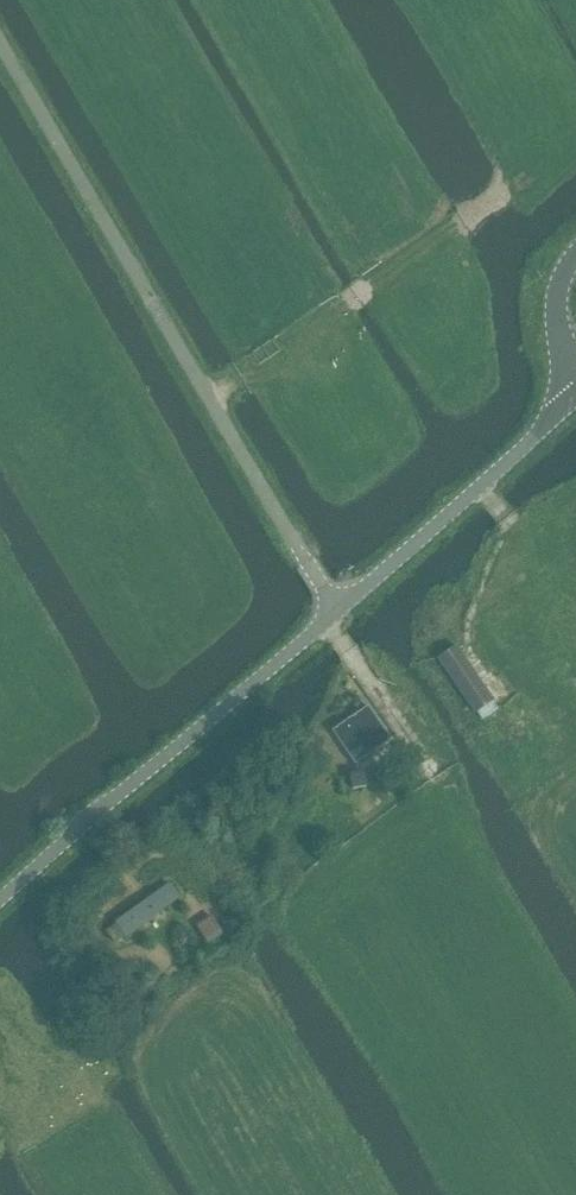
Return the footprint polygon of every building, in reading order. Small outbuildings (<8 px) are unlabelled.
[(472,716),(490,704),(455,649),(437,660),(472,716)] [(365,707),(330,731),(347,756),(353,766),(389,742),(382,733),(365,707)] [(363,773),(349,775),(351,790),(365,788),(363,773)] [(115,924),(106,931),(115,943),(124,937),(125,939),(177,901),(166,886),(114,923),(115,924)] [(210,917),(196,926),(207,944),(221,935),(210,917)]
